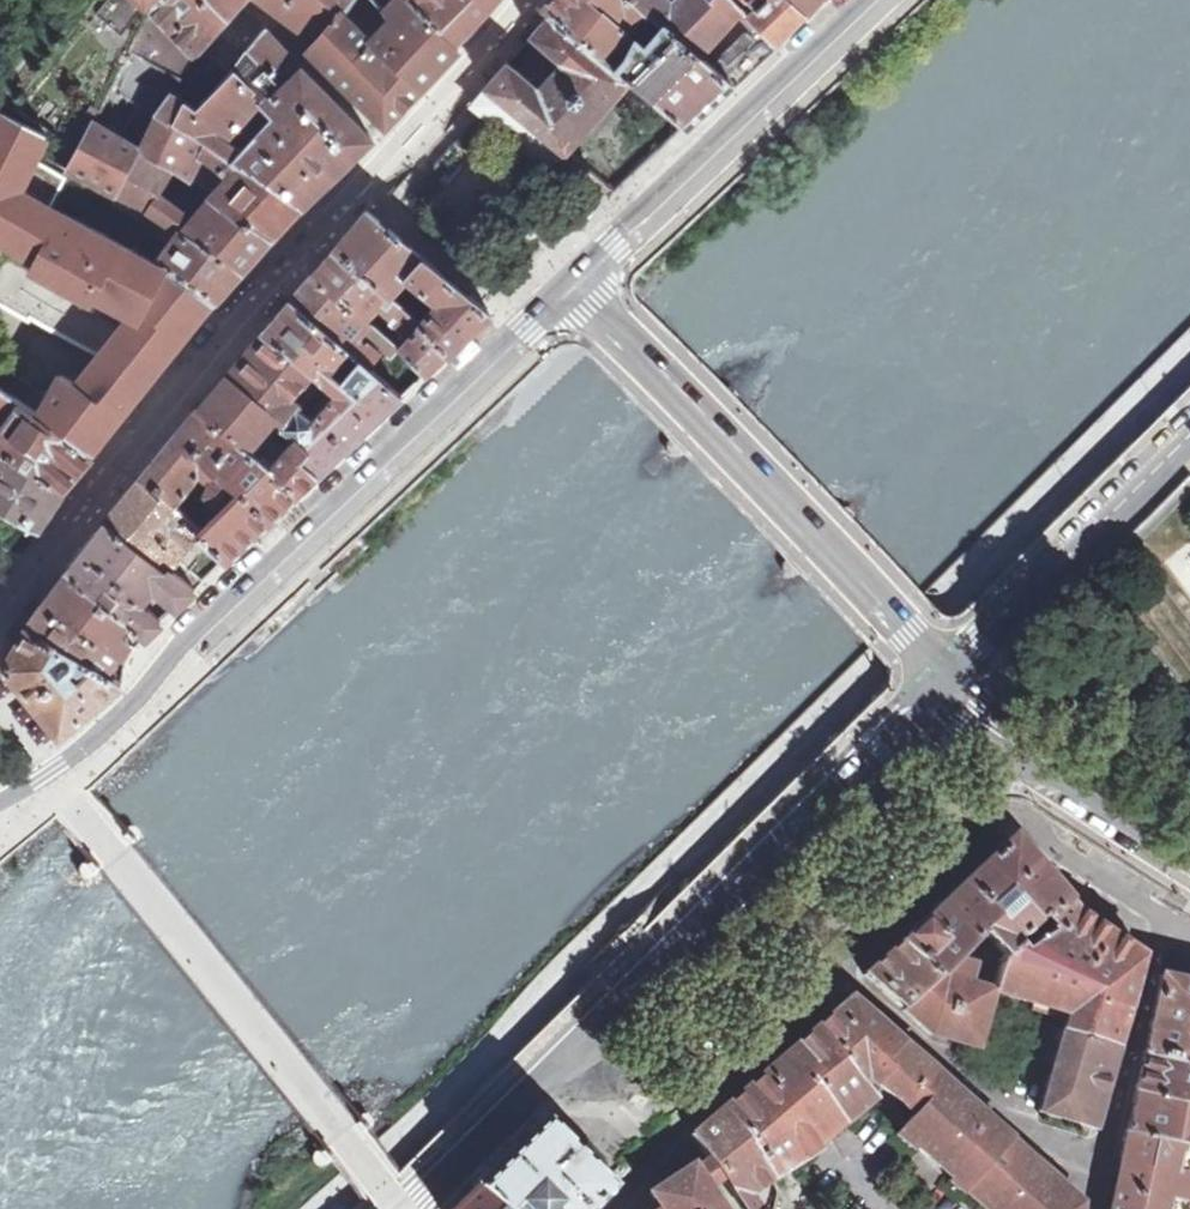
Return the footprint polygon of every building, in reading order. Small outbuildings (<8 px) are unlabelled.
[(147,10),(156,0),(135,0),(147,10)] [(147,10),(173,35),(196,57),(203,47),(231,16),(242,3),(245,0),(156,0),(147,10)] [(277,11),(315,39),(341,12),(352,0),(261,0),(277,11)] [(455,42),(421,11),(409,0),(373,0),(390,16),(441,66),(442,65),(443,64),(459,46),(455,42)] [(421,11),(455,42),(479,17),(492,3),(491,2),(492,0),(409,0),(421,11)] [(635,0),(549,0),(542,8),(545,11),(546,11),(550,14),(614,67),(636,41),(627,34),(647,11),(635,0)] [(742,7),(735,0),(676,0),(669,7),(661,0),(635,0),(647,11),(664,27),(667,24),(700,53),(741,8),(742,7)] [(806,12),(793,0),(735,0),(742,7),(741,8),(774,42),(790,27),(806,12)] [(806,12),(817,0),(793,0),(806,12)] [(755,61),(774,42),(741,8),(700,53),(733,82),(755,61)] [(173,35),(147,10),(128,50),(181,79),(189,67),(196,57),(173,35)] [(416,94),(441,66),(390,16),(369,36),(341,12),(315,39),(307,48),(319,59),(326,66),(356,96),(363,104),(386,125),(416,94)] [(614,67),(550,14),(532,34),(563,60),(552,74),(539,89),(510,64),(508,62),(486,86),(519,113),(533,125),(562,150),(565,152),(629,80),(614,67)] [(732,83),(733,82),(700,53),(667,24),(664,27),(646,48),(636,41),(614,67),(629,80),(686,126),(687,125),(688,126),(707,107),(733,84),(732,83)] [(291,200),(301,207),(323,186),(372,139),(348,113),(309,73),(283,47),(266,28),(248,51),(284,87),(265,104),(232,71),(194,109),(185,102),(171,122),(215,150),(217,150),(234,161),(235,159),(263,181),(291,200)] [(189,67),(181,79),(180,80),(171,91),(185,102),(194,109),(232,71),(217,59),(203,47),(196,57),(189,67)] [(110,85),(91,125),(125,144),(156,161),(173,170),(197,183),(214,191),(210,196),(245,219),(272,237),(273,238),(289,220),(288,220),(290,218),(301,207),(291,200),(263,181),(235,159),(234,161),(217,150),(215,150),(171,122),(185,102),(171,91),(180,80),(181,79),(128,50),(110,85)] [(248,51),(232,71),(265,104),(284,87),(248,51)] [(519,113),(486,86),(482,91),(471,103),(509,136),(550,169),(565,152),(562,150),(533,125),(519,113)] [(63,115),(54,133),(43,155),(71,168),(151,208),(166,219),(156,233),(168,243),(155,262),(191,284),(217,299),(222,295),(228,287),(243,270),(242,270),(243,268),(259,252),(272,237),(245,219),(210,196),(192,217),(158,197),(173,170),(156,161),(125,144),(91,125),(90,129),(86,115),(73,108),(67,116),(63,115)] [(93,454),(94,452),(96,450),(93,447),(151,374),(166,356),(165,355),(197,315),(207,311),(205,305),(209,300),(214,303),(217,299),(191,284),(155,262),(50,206),(66,177),(34,160),(46,134),(1,112),(0,115),(0,250),(2,251),(0,254),(0,308),(30,323),(31,321),(101,356),(78,385),(61,377),(50,399),(15,375),(4,392),(93,454)] [(406,277),(424,256),(415,248),(375,215),(368,209),(358,221),(347,233),(334,248),(361,271),(389,296),(390,297),(392,294),(406,277)] [(361,271),(334,248),(333,250),(321,263),(314,272),(342,299),(365,319),(366,318),(377,307),(389,296),(361,271)] [(424,256),(406,277),(416,285),(436,301),(431,308),(419,322),(447,353),(452,348),(456,344),(459,342),(481,320),(490,311),(424,256)] [(300,288),(291,299),(329,332),(349,349),(360,359),(369,366),(370,367),(381,353),(373,346),(377,341),(390,353),(392,355),(398,348),(399,349),(401,346),(366,318),(365,319),(342,299),(314,272),(300,288)] [(436,301),(416,285),(411,291),(431,308),(436,301)] [(390,297),(389,296),(377,307),(386,315),(400,302),(398,300),(392,294),(390,297)] [(403,295),(398,300),(400,302),(411,314),(416,308),(403,295)] [(329,332),(291,299),(286,305),(272,321),(265,329),(262,332),(303,366),(323,383),(335,394),(312,420),(296,437),(310,449),(302,459),(317,475),(333,460),(378,419),(403,396),(375,371),(370,367),(369,366),(360,359),(340,381),(329,371),(334,366),(345,353),(349,349),(329,332)] [(436,364),(447,353),(419,322),(411,314),(400,302),(386,315),(389,318),(388,319),(409,338),(401,346),(399,349),(424,375),(436,364)] [(303,366),(262,332),(261,333),(251,346),(237,362),(230,371),(197,409),(237,439),(264,460),(271,465),(278,471),(298,492),(309,482),(317,475),(302,459),(310,449),(296,437),(286,447),(275,437),(284,427),(296,437),(312,420),(299,409),(323,383),(303,366)] [(375,371),(403,396),(424,375),(399,349),(398,348),(392,355),(390,353),(375,371)] [(360,359),(349,349),(345,353),(352,360),(341,372),(334,366),(329,371),(340,381),(360,359)] [(64,489),(86,463),(93,454),(4,392),(0,389),(0,408),(1,407),(10,413),(0,427),(0,452),(64,489)] [(237,439),(197,409),(174,438),(156,460),(155,459),(141,475),(142,476),(174,503),(179,497),(193,478),(207,489),(206,492),(208,497),(212,503),(216,506),(220,507),(200,528),(197,531),(200,534),(228,559),(263,526),(298,492),(278,471),(271,465),(264,460),(237,439)] [(32,527),(37,530),(59,497),(64,489),(0,452),(0,509),(32,527)] [(174,503),(142,476),(122,500),(113,510),(106,519),(169,569),(200,534),(197,531),(200,528),(182,511),(174,503)] [(179,497),(174,503),(182,511),(188,504),(179,497)] [(189,596),(195,589),(169,569),(106,519),(96,531),(97,531),(87,543),(70,565),(127,619),(146,636),(162,621),(139,601),(152,586),(177,606),(189,596)] [(127,619),(70,565),(54,587),(44,601),(106,647),(126,660),(135,647),(131,644),(124,632),(119,629),(127,619)] [(106,647),(44,601),(33,618),(26,627),(106,672),(108,669),(109,667),(109,662),(108,658),(107,656),(102,652),(106,647)] [(106,672),(26,627),(24,631),(3,665),(60,734),(62,733),(63,733),(68,729),(67,728),(87,711),(87,712),(96,705),(95,704),(123,681),(115,677),(106,672)] [(1011,659),(1009,657),(1006,655),(1003,656),(1000,657),(999,660),(999,663),(1000,666),(1003,668),(1006,668),(1009,667),(1011,665),(1011,662),(1011,659)] [(108,669),(106,672),(115,677),(118,672),(109,667),(108,669)] [(1041,927),(1069,901),(1033,860),(1012,835),(915,927),(901,941),(937,976),(949,963),(980,931),(1003,955),(1038,924),(1041,927)] [(1060,1032),(1115,1051),(1143,954),(1106,929),(1075,909),(1069,901),(1041,927),(1038,924),(1003,955),(1001,956),(990,991),(1066,1013),(1060,1032)] [(937,976),(901,941),(890,951),(864,975),(898,1005),(902,1009),(937,976)] [(937,976),(902,1009),(928,1033),(974,1046),(980,1026),(986,1008),(984,1007),(984,1009),(975,1007),(980,988),(951,979),(955,970),(949,963),(937,976)] [(1189,1067),(1189,982),(1160,975),(1143,1056),(1189,1067)] [(899,1101),(927,1066),(853,1000),(849,1000),(814,1029),(860,1083),(868,1076),(899,1101)] [(860,1083),(814,1029),(797,1043),(817,1071),(809,1077),(837,1122),(841,1126),(874,1095),(860,1083)] [(1060,1032),(1037,1111),(1093,1128),(1115,1051),(1060,1032)] [(817,1071),(797,1043),(722,1108),(770,1179),(812,1152),(821,1144),(818,1140),(837,1122),(809,1077),(817,1071)] [(1143,1056),(1135,1093),(1189,1106),(1189,1067),(1143,1056)] [(899,1101),(902,1103),(931,1069),(927,1066),(899,1101)] [(915,1146),(919,1150),(930,1131),(935,1136),(966,1101),(941,1078),(931,1069),(902,1103),(913,1114),(920,1120),(908,1130),(919,1140),(915,1146)] [(1135,1093),(1110,1208),(1189,1208),(1189,1106),(1135,1093)] [(964,1188),(973,1196),(981,1175),(990,1178),(1007,1136),(983,1115),(966,1101),(935,1136),(930,1131),(919,1150),(949,1176),(955,1170),(969,1183),(964,1188)] [(770,1179),(722,1108),(691,1134),(708,1158),(722,1178),(739,1206),(741,1206),(743,1208),(768,1208),(757,1188),(770,1179)] [(920,1120),(913,1114),(904,1126),(908,1130),(920,1120)] [(495,1208),(589,1208),(612,1185),(542,1116),(473,1185),(495,1208)] [(1081,1203),(1028,1155),(1007,1136),(990,1178),(986,1188),(1006,1195),(1031,1201),(1028,1208),(1081,1208),(1081,1203)] [(715,1184),(722,1178),(708,1158),(699,1165),(691,1171),(707,1189),(715,1184)] [(707,1189),(691,1171),(688,1167),(649,1193),(659,1208),(657,1208),(700,1208),(715,1200),(707,1189)] [(1031,1201),(1006,1195),(986,1188),(990,1178),(981,1175),(973,1196),(987,1208),(1028,1208),(1031,1201)] [(450,1208),(495,1208),(473,1185),(450,1208)] [(715,1200),(700,1208),(721,1208),(715,1200)]
